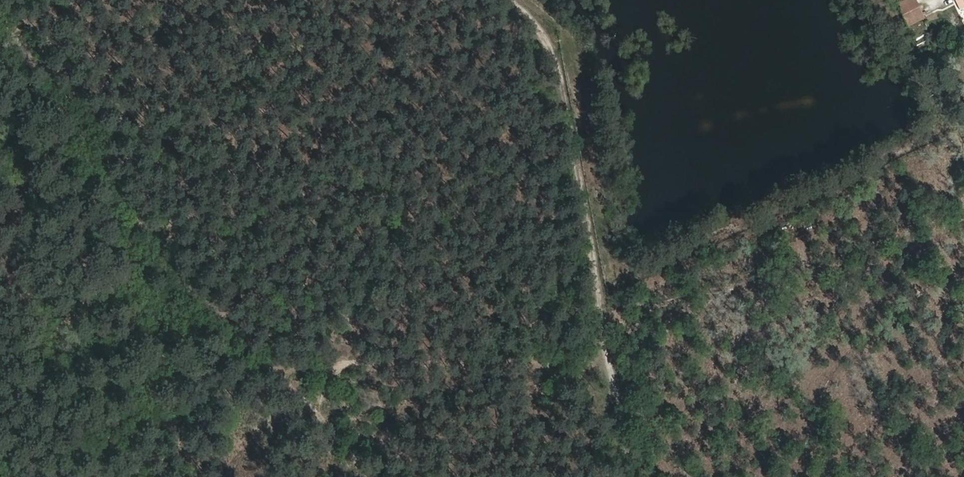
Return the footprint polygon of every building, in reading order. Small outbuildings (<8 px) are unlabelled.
[(915,0),(906,0),(896,5),(907,26),(924,18),(915,0)]
